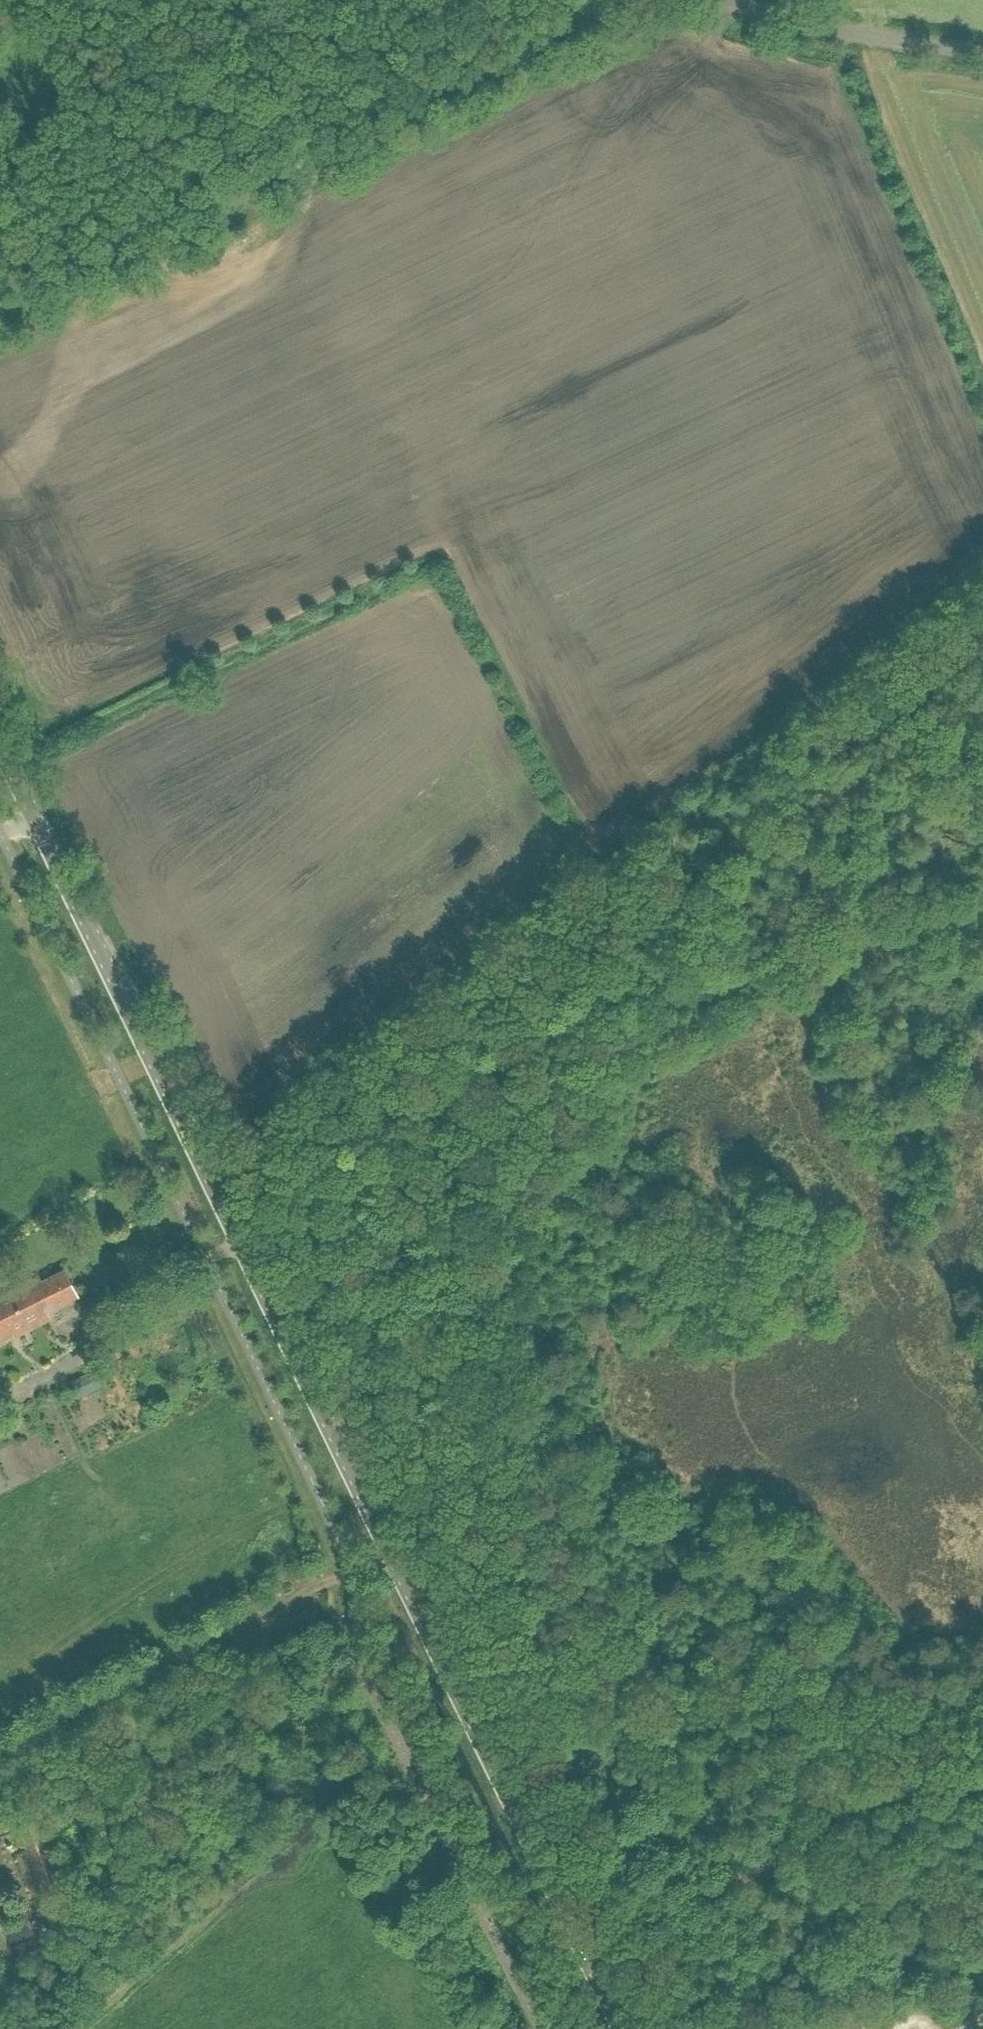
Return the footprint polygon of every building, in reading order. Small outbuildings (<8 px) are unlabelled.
[(24,1282),(45,1321),(51,1319),(48,1313),(80,1297),(65,1267),(42,1279),(39,1274),(24,1282)] [(24,1282),(0,1295),(0,1345),(45,1321),(24,1282)] [(101,1385),(95,1372),(73,1383),(79,1396),(101,1385)]
